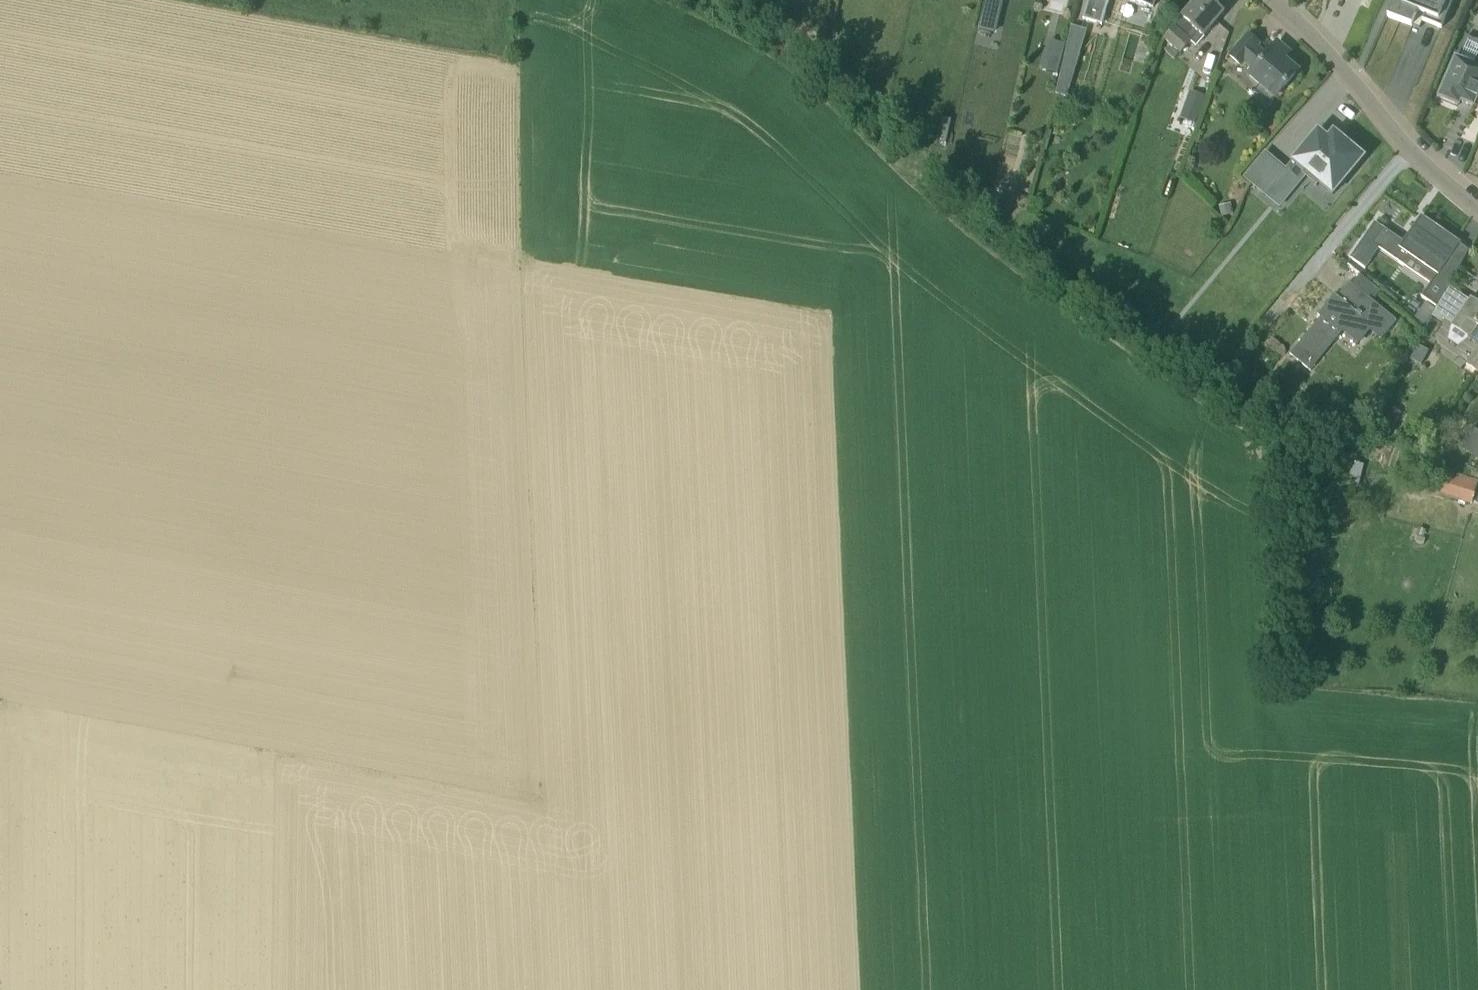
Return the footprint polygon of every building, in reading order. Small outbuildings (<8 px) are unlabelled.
[(1102,25),(1109,0),(1089,0),(1083,20),(1102,25)] [(1192,42),(1196,46),(1204,37),(1224,13),(1209,0),(1197,0),(1164,38),(1181,54),(1192,42)] [(1388,16),(1412,26),(1413,24),(1420,27),(1423,21),(1442,29),(1454,0),(1394,0),(1388,16)] [(980,14),(977,29),(995,33),(998,17),(980,14)] [(1067,98),(1087,30),(1071,26),(1056,95),(1067,98)] [(1279,42),(1272,50),(1267,56),(1257,48),(1260,45),(1248,35),(1230,56),(1241,66),(1244,62),(1253,70),(1249,75),(1275,98),(1298,72),(1284,60),(1291,52),(1279,42)] [(1180,53),(1171,45),(1165,51),(1174,59),(1180,53)] [(1440,98),(1458,106),(1460,101),(1473,106),(1476,99),(1477,100),(1477,66),(1477,69),(1456,60),(1440,98)] [(1206,96),(1190,90),(1185,104),(1201,110),(1206,96)] [(1304,175),(1317,186),(1319,183),(1334,203),(1368,165),(1336,136),(1330,142),(1319,134),(1293,162),(1306,172),(1304,175)] [(1266,153),(1246,177),(1281,211),(1302,190),(1324,209),(1334,203),(1319,183),(1317,186),(1304,175),(1306,172),(1293,162),(1287,171),(1266,153)] [(1219,208),(1222,218),(1234,215),(1231,204),(1219,208)] [(1347,265),(1360,274),(1379,247),(1411,271),(1421,257),(1442,271),(1431,286),(1444,295),(1457,271),(1446,263),(1460,244),(1436,227),(1437,226),(1434,224),(1433,226),(1421,217),(1411,232),(1415,235),(1407,246),(1382,229),(1372,243),(1366,238),(1347,265)] [(1373,301),(1352,284),(1349,282),(1337,297),(1335,295),(1320,312),(1323,315),(1293,352),(1311,366),(1342,329),(1360,343),(1370,331),(1381,340),(1397,321),(1373,301)] [(1472,298),(1453,324),(1452,326),(1448,339),(1458,346),(1469,339),(1477,345),(1477,303),(1472,298)] [(1415,318),(1426,328),(1436,310),(1426,303),(1415,318)] [(1467,365),(1477,373),(1477,372),(1477,348),(1467,365)] [(1401,414),(1391,410),(1384,425),(1394,430),(1401,414)] [(1476,437),(1469,433),(1462,446),(1477,456),(1477,438),(1476,437)] [(1340,459),(1334,482),(1341,483),(1359,488),(1364,465),(1347,460),(1340,459)] [(1477,506),(1477,479),(1441,467),(1433,492),(1477,506)]
